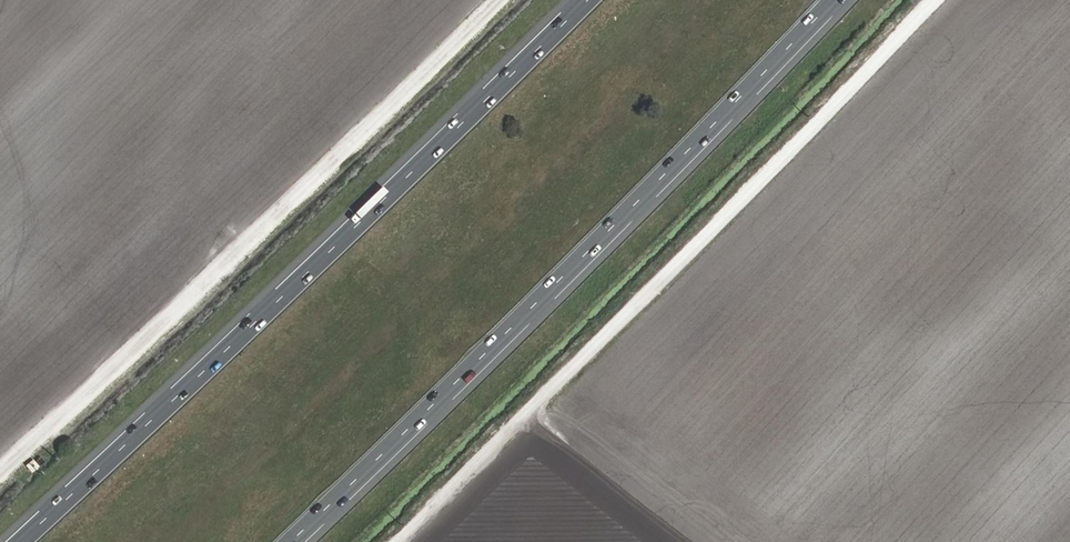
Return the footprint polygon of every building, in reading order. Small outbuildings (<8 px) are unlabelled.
[(34,473),(40,465),(33,458),(26,466),(34,473)]
